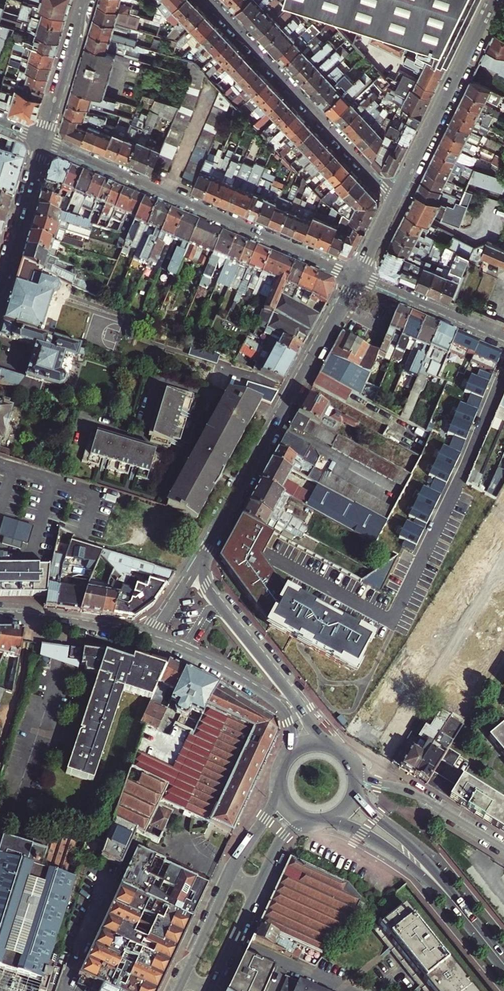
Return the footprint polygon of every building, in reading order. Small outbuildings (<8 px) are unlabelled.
[(72,0),(41,0),(39,7),(44,8),(68,15),(72,0)] [(134,14),(135,10),(131,9),(133,4),(123,2),(123,0),(100,0),(99,3),(134,14)] [(166,17),(174,10),(184,0),(163,0),(157,5),(166,17)] [(164,37),(197,6),(192,0),(184,0),(174,10),(177,12),(169,20),(172,23),(158,36),(164,37)] [(248,0),(230,0),(228,2),(236,11),(248,0)] [(268,0),(248,0),(236,11),(246,21),(268,0)] [(287,8),(279,0),(268,0),(246,21),(259,35),(274,20),(286,9),(287,8)] [(287,8),(292,3),(290,0),(279,0),(287,8)] [(324,11),(332,19),(340,28),(348,37),(352,41),(362,21),(374,27),(407,43),(415,47),(448,63),(476,5),(479,0),(314,0),(324,11)] [(14,26),(34,33),(60,41),(64,26),(29,16),(31,9),(32,5),(22,2),(18,17),(5,13),(3,23),(14,26)] [(141,16),(134,14),(99,3),(95,17),(136,29),(141,16)] [(166,17),(157,5),(153,19),(161,22),(166,17)] [(186,23),(191,28),(205,14),(197,6),(164,37),(172,40),(180,32),(179,30),(186,23)] [(29,16),(64,26),(68,15),(44,8),(43,12),(31,9),(29,16)] [(274,20),(259,35),(266,43),(293,17),(286,9),(274,20)] [(205,14),(191,28),(176,41),(176,42),(180,47),(187,41),(192,47),(201,39),(216,26),(205,14)] [(140,30),(136,29),(95,17),(91,31),(140,46),(144,47),(146,42),(137,40),(140,30)] [(277,55),(299,35),(294,29),(302,21),(298,17),(296,19),(294,17),(293,17),(266,43),(277,55)] [(0,22),(0,61),(9,40),(14,26),(3,23),(0,22)] [(216,26),(201,39),(205,43),(187,60),(193,61),(197,57),(223,33),(216,26)] [(407,43),(374,27),(370,41),(401,56),(402,54),(407,43)] [(306,28),(299,35),(277,55),(285,63),(314,36),(306,28)] [(480,60),(503,71),(503,33),(495,29),(480,60)] [(138,52),(140,46),(91,31),(86,44),(115,53),(118,46),(138,52)] [(34,33),(30,46),(56,54),(60,41),(34,33)] [(213,50),(216,55),(230,41),(223,33),(197,57),(201,61),(213,50)] [(314,36),(285,63),(293,73),(321,46),(318,43),(321,40),(315,34),(314,36)] [(329,39),(324,44),(321,46),(293,73),(301,81),(335,50),(332,47),(334,44),(329,39)] [(208,78),(215,71),(238,49),(230,41),(216,55),(210,61),(214,65),(208,71),(209,72),(205,75),(208,78)] [(73,88),(104,97),(117,53),(115,53),(86,44),(79,68),(73,88)] [(56,54),(30,46),(26,59),(52,66),(56,54)] [(415,47),(410,57),(443,74),(448,63),(415,47)] [(301,81),(309,90),(337,64),(341,60),(347,55),(344,51),(342,53),(337,48),(335,50),(301,81)] [(227,74),(245,57),(238,49),(215,71),(222,78),(227,74)] [(420,74),(418,79),(436,88),(443,74),(410,57),(407,56),(404,62),(403,64),(414,69),(413,70),(420,74)] [(227,74),(235,82),(253,65),(245,57),(227,74)] [(26,59),(23,70),(49,77),(52,66),(26,59)] [(337,64),(345,73),(349,69),(341,60),(337,64)] [(193,62),(189,75),(188,78),(202,82),(205,74),(193,62)] [(381,73),(386,78),(388,76),(396,79),(400,70),(395,68),(382,62),(378,69),(381,73)] [(309,90),(318,99),(345,73),(337,64),(309,90)] [(225,91),(223,89),(221,91),(230,101),(233,99),(239,92),(260,73),(253,65),(235,82),(225,91)] [(318,99),(326,107),(360,75),(362,74),(353,65),(349,69),(345,73),(318,99)] [(7,66),(4,79),(10,80),(14,68),(7,66)] [(49,77),(23,70),(19,83),(45,90),(49,77)] [(385,86),(397,92),(427,106),(436,88),(418,79),(400,70),(396,79),(388,76),(386,78),(390,82),(385,86)] [(230,101),(238,109),(268,81),(260,73),(239,92),(243,96),(237,102),(233,99),(230,101)] [(326,107),(334,117),(369,85),(360,75),(326,107)] [(202,82),(188,78),(186,85),(200,88),(202,82)] [(470,79),(465,89),(486,99),(490,89),(470,79)] [(247,115),(254,108),(275,89),(268,81),(238,109),(240,111),(245,117),(247,115)] [(373,97),(382,89),(373,81),(369,85),(334,117),(343,126),(373,97)] [(45,90),(19,83),(18,83),(17,88),(43,98),(45,90)] [(186,85),(184,91),(198,94),(200,88),(186,85)] [(0,92),(0,107),(30,120),(37,117),(43,98),(17,88),(15,88),(13,95),(10,94),(8,103),(3,102),(5,93),(0,92)] [(104,97),(73,88),(69,100),(103,110),(105,105),(119,109),(121,102),(104,97)] [(275,89),(254,108),(258,112),(251,119),(247,115),(245,117),(248,121),(253,125),(282,97),(275,89)] [(486,99),(465,89),(460,99),(492,114),(495,116),(497,112),(483,105),(486,99)] [(198,94),(184,91),(182,97),(196,100),(198,94)] [(220,91),(214,104),(227,110),(230,101),(221,91),(220,91)] [(396,102),(400,104),(423,115),(427,106),(397,92),(395,96),(398,97),(396,102)] [(196,100),(182,97),(180,104),(193,109),(196,100)] [(271,115),(276,119),(290,106),(282,97),(253,125),(256,129),(271,115)] [(343,126),(350,134),(366,117),(375,106),(377,103),(378,102),(373,97),(343,126)] [(392,104),(394,101),(388,98),(384,104),(390,108),(392,104)] [(492,114),(460,99),(455,109),(482,122),(484,116),(490,119),(492,114)] [(109,112),(103,110),(69,100),(66,112),(91,120),(103,124),(109,112)] [(160,153),(161,149),(155,146),(157,142),(148,138),(158,114),(173,120),(175,116),(178,110),(178,109),(179,107),(155,100),(148,116),(128,162),(152,172),(154,166),(157,159),(160,153)] [(392,104),(390,108),(387,114),(393,117),(394,116),(396,112),(400,104),(396,102),(394,105),(392,104)] [(193,109),(180,104),(179,107),(178,109),(188,113),(187,114),(190,115),(193,109)] [(214,104),(212,110),(224,115),(227,110),(214,104)] [(403,118),(404,119),(407,120),(403,129),(413,134),(423,115),(400,104),(396,112),(404,116),(403,118)] [(109,112),(118,115),(119,109),(105,105),(103,110),(109,112)] [(290,106),(276,119),(283,127),(297,113),(290,106)] [(366,117),(350,134),(358,142),(380,110),(375,106),(366,117)] [(482,122),(455,109),(451,119),(482,135),(484,130),(479,128),(482,122)] [(178,110),(175,116),(185,121),(187,114),(178,110)] [(212,110),(209,116),(222,122),(224,115),(212,110)] [(382,122),(387,114),(380,110),(358,142),(366,150),(382,122)] [(82,142),(91,120),(66,112),(61,128),(64,135),(82,142)] [(100,130),(92,147),(105,152),(113,133),(121,115),(118,115),(109,112),(103,124),(101,130),(100,130)] [(128,131),(117,157),(128,162),(148,116),(142,113),(137,125),(132,123),(128,131)] [(297,113),(283,127),(277,133),(267,141),(273,147),(275,149),(284,140),(305,121),(297,113)] [(173,120),(173,122),(182,126),(185,121),(175,116),(173,120)] [(207,122),(219,128),(222,122),(209,116),(207,122)] [(407,120),(404,119),(403,121),(394,116),(393,117),(388,128),(386,132),(409,143),(413,134),(403,129),(407,120)] [(451,119),(446,129),(471,141),(472,142),(478,145),(480,139),(482,135),(451,119)] [(103,124),(91,120),(82,142),(92,147),(100,130),(101,130),(103,124)] [(305,121),(284,140),(289,145),(279,154),(282,157),(292,148),(312,129),(305,121)] [(173,122),(170,128),(180,132),(182,126),(173,122)] [(207,122),(204,128),(217,134),(219,128),(207,122)] [(379,147),(386,132),(388,128),(382,122),(366,150),(373,158),(379,147)] [(487,125),(482,122),(479,128),(484,130),(487,125)] [(267,141),(277,133),(270,125),(260,133),(265,139),(267,141)] [(117,157),(128,131),(122,128),(119,135),(113,133),(105,152),(117,157)] [(180,132),(170,128),(168,134),(177,138),(180,132)] [(217,134),(204,128),(202,135),(214,140),(217,134)] [(312,129),(292,148),(299,156),(319,137),(312,129)] [(471,141),(446,129),(441,139),(473,155),(475,150),(469,147),(472,142),(471,141)] [(388,152),(382,167),(387,173),(395,172),(409,143),(386,132),(379,147),(388,152)] [(168,134),(165,141),(175,145),(177,138),(168,134)] [(214,140),(202,135),(199,140),(212,146),(214,140)] [(319,137),(299,156),(303,161),(306,164),(313,158),(327,145),(319,137)] [(473,155),(441,139),(436,149),(456,159),(465,164),(467,165),(473,155)] [(199,140),(196,147),(209,152),(210,151),(212,146),(199,140)] [(165,141),(162,146),(172,150),(175,145),(165,141)] [(7,143),(6,148),(13,151),(8,164),(0,162),(0,201),(11,205),(26,156),(23,149),(7,143)] [(215,168),(204,195),(215,199),(235,151),(237,146),(231,143),(219,170),(215,168)] [(334,153),(327,145),(313,158),(306,164),(311,169),(303,178),(306,180),(315,171),(334,153)] [(161,149),(160,153),(169,157),(172,150),(162,146),(161,149)] [(215,199),(225,204),(237,176),(246,156),(241,154),(243,149),(237,146),(235,151),(215,199)] [(196,147),(194,153),(206,158),(209,152),(196,147)] [(456,159),(436,149),(431,159),(451,169),(455,171),(460,173),(470,178),(475,168),(469,166),(467,165),(465,164),(456,159)] [(193,190),(204,195),(215,168),(221,155),(210,151),(209,152),(206,158),(204,164),(201,170),(198,176),(196,183),(193,190)] [(160,153),(157,159),(167,163),(169,157),(160,153)] [(206,158),(194,153),(191,159),(204,164),(206,158)] [(318,172),(324,179),(342,162),(334,153),(315,171),(306,180),(305,181),(308,185),(314,179),(313,177),(318,172)] [(493,165),(498,167),(502,157),(497,154),(492,165),(493,165)] [(225,204),(235,208),(256,160),(249,157),(246,156),(237,176),(225,204)] [(256,160),(235,208),(246,213),(260,179),(264,170),(267,163),(257,158),(256,160)] [(164,169),(167,163),(157,159),(154,166),(164,169)] [(204,164),(191,159),(189,165),(201,170),(204,164)] [(431,159),(426,169),(446,179),(451,169),(431,159)] [(342,162),(324,179),(332,188),(351,171),(342,162)] [(57,202),(59,199),(71,170),(57,164),(49,168),(41,197),(57,202)] [(201,170),(189,165),(186,171),(198,176),(201,170)] [(493,165),(489,172),(494,174),(498,167),(493,165)] [(475,168),(470,178),(470,180),(503,191),(503,189),(503,177),(494,174),(489,172),(475,168)] [(446,179),(426,169),(421,180),(450,192),(454,183),(451,181),(446,179)] [(455,171),(451,169),(446,179),(451,181),(455,171)] [(68,210),(71,202),(82,175),(71,170),(59,199),(63,201),(60,206),(68,210)] [(266,181),(269,173),(264,170),(260,179),(266,181)] [(198,176),(186,171),(183,177),(196,183),(198,176)] [(337,190),(340,192),(343,193),(358,179),(351,171),(332,188),(324,196),(322,198),(332,206),(338,196),(335,194),(337,190)] [(246,213),(257,218),(272,184),(275,175),(269,173),(266,181),(260,179),(246,213)] [(297,173),(293,183),(300,185),(303,178),(297,173)] [(460,173),(456,183),(466,188),(470,180),(470,178),(460,173)] [(69,220),(76,222),(94,180),(82,175),(71,202),(75,204),(69,220)] [(300,185),(310,194),(312,189),(308,185),(305,181),(306,180),(303,178),(300,185)] [(338,196),(332,206),(337,210),(342,206),(349,201),(351,202),(366,187),(358,179),(343,193),(340,192),(338,196)] [(76,222),(87,226),(104,184),(94,180),(76,222)] [(461,200),(463,197),(450,192),(421,180),(415,192),(456,204),(458,199),(461,200)] [(300,185),(293,183),(287,197),(281,195),(269,223),(282,228),(296,194),(300,185)] [(96,229),(101,216),(113,188),(104,184),(87,226),(92,228),(96,229)] [(257,218),(269,223),(281,195),(283,189),(272,184),(257,218)] [(349,201),(342,206),(348,209),(352,205),(356,209),(354,213),(355,215),(359,211),(366,205),(375,197),(366,187),(351,202),(349,201)] [(101,216),(110,220),(122,192),(113,188),(101,216)] [(313,190),(312,189),(310,194),(307,199),(312,201),(314,202),(318,194),(313,190)] [(473,190),(466,189),(463,197),(470,199),(473,190)] [(105,232),(116,235),(133,197),(122,192),(110,220),(105,232)] [(438,227),(439,226),(442,219),(460,225),(470,199),(463,197),(461,200),(458,199),(456,204),(415,192),(406,211),(430,222),(431,223),(438,227)] [(282,228),(293,233),(304,207),(307,199),(296,194),(282,228)] [(64,218),(68,210),(60,206),(63,201),(59,199),(57,202),(41,197),(37,209),(64,218)] [(121,237),(127,239),(143,201),(133,197),(116,235),(121,237)] [(375,197),(366,205),(359,211),(366,215),(372,218),(378,206),(377,199),(375,197)] [(322,198),(316,213),(305,238),(317,243),(332,206),(322,198)] [(11,205),(0,201),(0,215),(7,217),(11,205)] [(140,226),(146,229),(156,207),(143,201),(127,239),(122,251),(121,253),(127,256),(140,226)] [(332,206),(317,243),(328,248),(338,225),(332,223),(338,210),(337,210),(332,206)] [(361,227),(365,230),(372,218),(366,215),(359,211),(355,215),(354,213),(348,209),(342,206),(337,210),(338,210),(341,212),(343,214),(350,219),(355,223),(361,227)] [(147,266),(147,265),(170,212),(156,207),(146,229),(142,239),(148,241),(139,263),(147,266)] [(305,238),(316,213),(308,209),(304,207),(293,233),(305,238)] [(64,218),(37,209),(33,223),(66,233),(88,241),(92,228),(87,226),(76,222),(69,220),(64,218)] [(406,211),(400,222),(437,240),(443,243),(452,247),(459,251),(464,240),(454,235),(454,234),(439,226),(438,227),(431,223),(430,222),(406,211)] [(163,248),(169,250),(183,218),(170,212),(147,265),(154,268),(163,248)] [(338,225),(328,248),(339,253),(348,233),(345,232),(342,231),(345,223),(349,224),(350,219),(343,214),(342,216),(338,225)] [(174,279),(183,259),(198,224),(183,218),(169,250),(162,266),(169,269),(168,272),(168,274),(169,276),(171,278),(174,279)] [(437,240),(400,222),(394,233),(421,246),(423,242),(434,247),(437,240)] [(64,239),(66,233),(33,223),(29,235),(59,245),(83,253),(86,247),(64,239)] [(354,253),(365,230),(361,227),(355,223),(354,226),(352,231),(349,230),(348,233),(339,253),(347,256),(354,253)] [(183,259),(207,269),(222,234),(198,224),(183,259)] [(421,246),(394,233),(389,244),(415,257),(417,253),(429,259),(432,251),(421,246)] [(213,274),(219,277),(235,240),(222,234),(207,269),(197,290),(205,294),(213,274)] [(55,261),(59,245),(29,235),(25,249),(55,261)] [(115,249),(122,251),(127,239),(121,237),(115,249)] [(227,293),(230,286),(248,246),(235,240),(219,277),(215,287),(227,293)] [(417,285),(429,290),(441,262),(435,259),(443,243),(437,240),(434,247),(432,251),(429,259),(427,263),(417,285)] [(503,266),(503,247),(488,241),(475,245),(464,240),(459,251),(457,256),(453,266),(440,295),(456,302),(467,275),(463,273),(470,257),(478,261),(481,260),(482,257),(503,266)] [(383,271),(417,285),(427,263),(415,257),(389,244),(379,263),(383,271)] [(230,286),(239,290),(257,250),(248,246),(230,286)] [(429,290),(440,295),(453,266),(447,264),(451,254),(457,256),(459,251),(452,247),(451,249),(447,248),(441,262),(429,290)] [(57,262),(55,261),(25,249),(21,262),(77,288),(80,281),(55,270),(57,262)] [(256,289),(258,284),(270,255),(257,250),(239,290),(233,303),(238,305),(242,296),(244,297),(249,287),(256,289)] [(258,284),(273,290),(274,288),(275,288),(278,282),(279,281),(287,263),(270,255),(258,284)] [(278,282),(285,286),(294,265),(287,263),(279,281),(278,282)] [(296,291),(305,270),(294,265),(285,286),(280,296),(291,302),(293,299),(288,296),(292,289),(296,291)] [(312,287),(317,276),(305,270),(296,291),(293,299),(291,302),(305,310),(312,298),(311,297),(315,288),(312,287)] [(312,298),(305,310),(319,318),(335,289),(332,282),(317,276),(312,287),(315,288),(311,297),(312,298)] [(260,322),(268,325),(280,296),(285,286),(278,282),(275,288),(274,288),(273,290),(260,322)] [(33,293),(14,287),(2,323),(40,335),(53,293),(47,291),(46,292),(34,289),(33,293)] [(268,325),(266,330),(273,333),(293,344),(297,335),(306,340),(319,318),(305,310),(291,302),(280,296),(268,325)] [(399,310),(379,353),(379,355),(386,358),(390,349),(391,349),(398,334),(403,336),(412,316),(399,310)] [(426,322),(412,316),(403,336),(393,361),(401,364),(410,343),(416,345),(426,322)] [(440,328),(426,322),(416,345),(404,374),(419,379),(440,328)] [(40,335),(2,323),(0,332),(0,336),(35,346),(26,378),(57,387),(63,385),(65,379),(61,373),(66,355),(79,358),(80,354),(87,356),(88,352),(81,349),(82,347),(40,335)] [(109,347),(112,332),(82,326),(79,341),(109,347)] [(458,335),(440,328),(419,379),(402,420),(408,424),(420,395),(424,392),(427,385),(427,381),(429,377),(439,381),(458,335)] [(261,341),(267,344),(273,333),(266,330),(261,341)] [(273,333),(267,344),(296,360),(302,349),(293,344),(273,333)] [(343,333),(330,355),(371,374),(379,355),(379,353),(343,333)] [(297,335),(293,344),(302,349),(306,340),(297,335)] [(246,341),(242,348),(289,372),(296,360),(267,344),(263,351),(246,341)] [(253,370),(282,384),(289,372),(242,348),(239,354),(256,364),(253,370)] [(330,355),(319,375),(374,405),(380,390),(367,383),(371,374),(330,355)] [(26,378),(0,371),(0,384),(22,390),(26,378)] [(465,407),(477,412),(492,376),(480,371),(477,378),(470,375),(463,392),(470,395),(465,407)] [(319,375),(313,386),(387,427),(394,415),(374,405),(319,375)] [(163,392),(149,437),(152,437),(151,441),(171,447),(173,439),(180,441),(187,420),(180,418),(182,410),(189,412),(194,395),(167,387),(165,393),(163,392)] [(170,498),(167,504),(182,513),(195,520),(207,500),(206,500),(209,494),(210,494),(212,490),(216,486),(219,481),(222,473),(225,467),(224,467),(228,461),(229,461),(236,449),(235,448),(236,446),(237,447),(244,434),(243,433),(247,427),(248,427),(260,406),(262,402),(230,392),(228,395),(226,398),(222,406),(221,406),(211,423),(212,424),(207,432),(203,440),(202,439),(192,457),(193,457),(191,461),(188,465),(184,473),(183,473),(173,490),(174,490),(170,498)] [(307,397),(297,414),(331,432),(337,421),(352,429),(356,423),(307,397)] [(1,439),(2,440),(12,407),(0,404),(0,441),(1,439)] [(465,407),(459,404),(447,434),(454,437),(465,441),(477,412),(465,407)] [(297,414),(290,428),(302,434),(304,431),(332,447),(332,448),(404,488),(409,475),(331,432),(297,414)] [(90,434),(82,462),(99,467),(101,459),(109,461),(106,469),(128,475),(130,468),(138,470),(136,478),(150,482),(163,456),(155,453),(156,451),(97,433),(96,436),(90,434)] [(286,435),(278,449),(314,469),(314,468),(320,458),(316,452),(286,435)] [(454,437),(449,449),(460,454),(465,441),(454,437)] [(423,487),(408,517),(425,525),(460,454),(449,449),(443,446),(429,476),(434,478),(429,489),(423,487)] [(278,449),(272,460),(291,471),(308,480),(314,469),(278,449)] [(272,460),(260,482),(295,502),(305,507),(312,495),(297,488),(298,487),(287,480),(291,471),(272,460)] [(314,468),(314,469),(308,480),(317,485),(386,522),(389,524),(394,509),(330,475),(330,476),(314,468)] [(472,471),(466,484),(479,489),(484,476),(472,471)] [(260,482),(248,504),(303,535),(307,527),(287,516),(295,502),(260,482)] [(317,485),(312,495),(305,507),(369,543),(374,545),(386,522),(317,485)] [(248,504),(241,517),(272,534),(279,538),(282,534),(294,540),(295,537),(300,540),(303,535),(248,504)] [(260,557),(272,534),(241,517),(219,558),(266,626),(354,677),(375,637),(284,587),(260,557)] [(4,520),(0,535),(0,537),(5,538),(23,543),(28,545),(33,528),(4,520)] [(407,522),(398,538),(415,547),(423,531),(407,522)] [(23,543),(5,538),(3,545),(21,550),(23,543)] [(71,542),(70,545),(61,542),(58,555),(54,554),(52,568),(47,597),(45,607),(55,608),(80,612),(101,558),(108,565),(111,554),(71,542)] [(80,612),(101,615),(114,571),(121,578),(123,575),(126,576),(129,574),(131,569),(150,576),(150,574),(170,581),(175,573),(111,554),(108,565),(101,558),(80,612)] [(47,597),(52,568),(38,569),(37,564),(0,564),(0,595),(40,595),(47,597)] [(101,615),(113,617),(122,587),(118,581),(121,578),(114,571),(101,615)] [(113,617),(125,619),(136,586),(137,580),(129,574),(126,576),(123,575),(121,578),(118,581),(122,587),(113,617)] [(150,576),(148,582),(165,588),(170,581),(150,574),(150,576)] [(136,586),(125,619),(133,620),(153,606),(165,588),(148,582),(145,589),(136,586)] [(0,630),(0,659),(2,659),(11,659),(7,691),(13,693),(23,630),(0,630)] [(78,669),(79,662),(67,660),(68,648),(42,644),(40,658),(78,669)] [(81,650),(71,648),(69,657),(79,659),(81,650)] [(113,655),(83,650),(81,659),(84,659),(84,662),(87,663),(86,668),(88,671),(98,674),(79,731),(82,732),(82,734),(81,733),(79,734),(78,735),(76,745),(75,745),(66,773),(92,782),(122,690),(151,700),(165,668),(134,657),(131,662),(113,657),(113,655)] [(168,661),(165,668),(151,700),(139,725),(144,727),(156,733),(162,721),(166,711),(159,708),(168,689),(175,693),(185,670),(168,661)] [(216,688),(185,670),(175,693),(166,711),(162,721),(191,733),(193,734),(204,709),(216,688)] [(274,719),(216,688),(204,709),(253,728),(278,737),(279,734),(274,719)] [(253,728),(204,709),(193,734),(191,733),(172,771),(135,754),(113,821),(135,833),(148,839),(159,845),(174,815),(159,808),(163,800),(210,822),(253,728)] [(409,735),(392,763),(414,777),(439,736),(452,716),(443,710),(441,713),(439,712),(428,730),(424,727),(417,740),(409,735)] [(341,716),(337,719),(343,727),(348,724),(341,716)] [(464,723),(452,716),(439,736),(452,745),(464,723)] [(172,771),(191,733),(162,721),(156,733),(144,727),(135,754),(172,771)] [(490,738),(503,755),(503,725),(490,738)] [(233,832),(278,737),(253,728),(210,822),(233,832)] [(439,736),(414,777),(427,785),(434,773),(442,761),(449,749),(452,745),(439,736)] [(460,756),(449,749),(442,761),(453,768),(460,756)] [(434,773),(427,785),(503,833),(503,804),(485,793),(487,789),(476,783),(474,786),(463,778),(457,787),(434,773)] [(121,866),(135,833),(113,821),(100,857),(103,857),(121,866)] [(50,960),(86,840),(52,829),(48,842),(34,839),(30,851),(2,842),(5,833),(0,832),(0,972),(41,985),(39,990),(56,990),(59,982),(63,969),(68,958),(58,954),(55,962),(50,960)] [(163,864),(135,851),(127,869),(136,873),(127,892),(192,922),(208,887),(206,886),(206,887),(196,882),(195,881),(163,866),(163,864)] [(290,858),(259,927),(305,948),(323,957),(333,944),(371,912),(346,884),(322,873),(290,858)] [(127,869),(73,990),(74,990),(159,990),(192,922),(127,892),(136,873),(127,869)] [(374,931),(423,990),(476,990),(472,986),(470,987),(465,982),(468,980),(450,959),(448,960),(443,955),(446,953),(419,920),(416,921),(413,917),(415,915),(405,905),(374,931)] [(259,927),(253,939),(299,961),(305,948),(259,927)] [(228,990),(264,990),(274,968),(245,956),(238,969),(240,970),(235,983),(233,982),(228,990)] [(315,967),(318,962),(306,956),(303,961),(315,967)] [(281,990),(325,990),(299,980),(298,981),(287,977),(281,990)]
